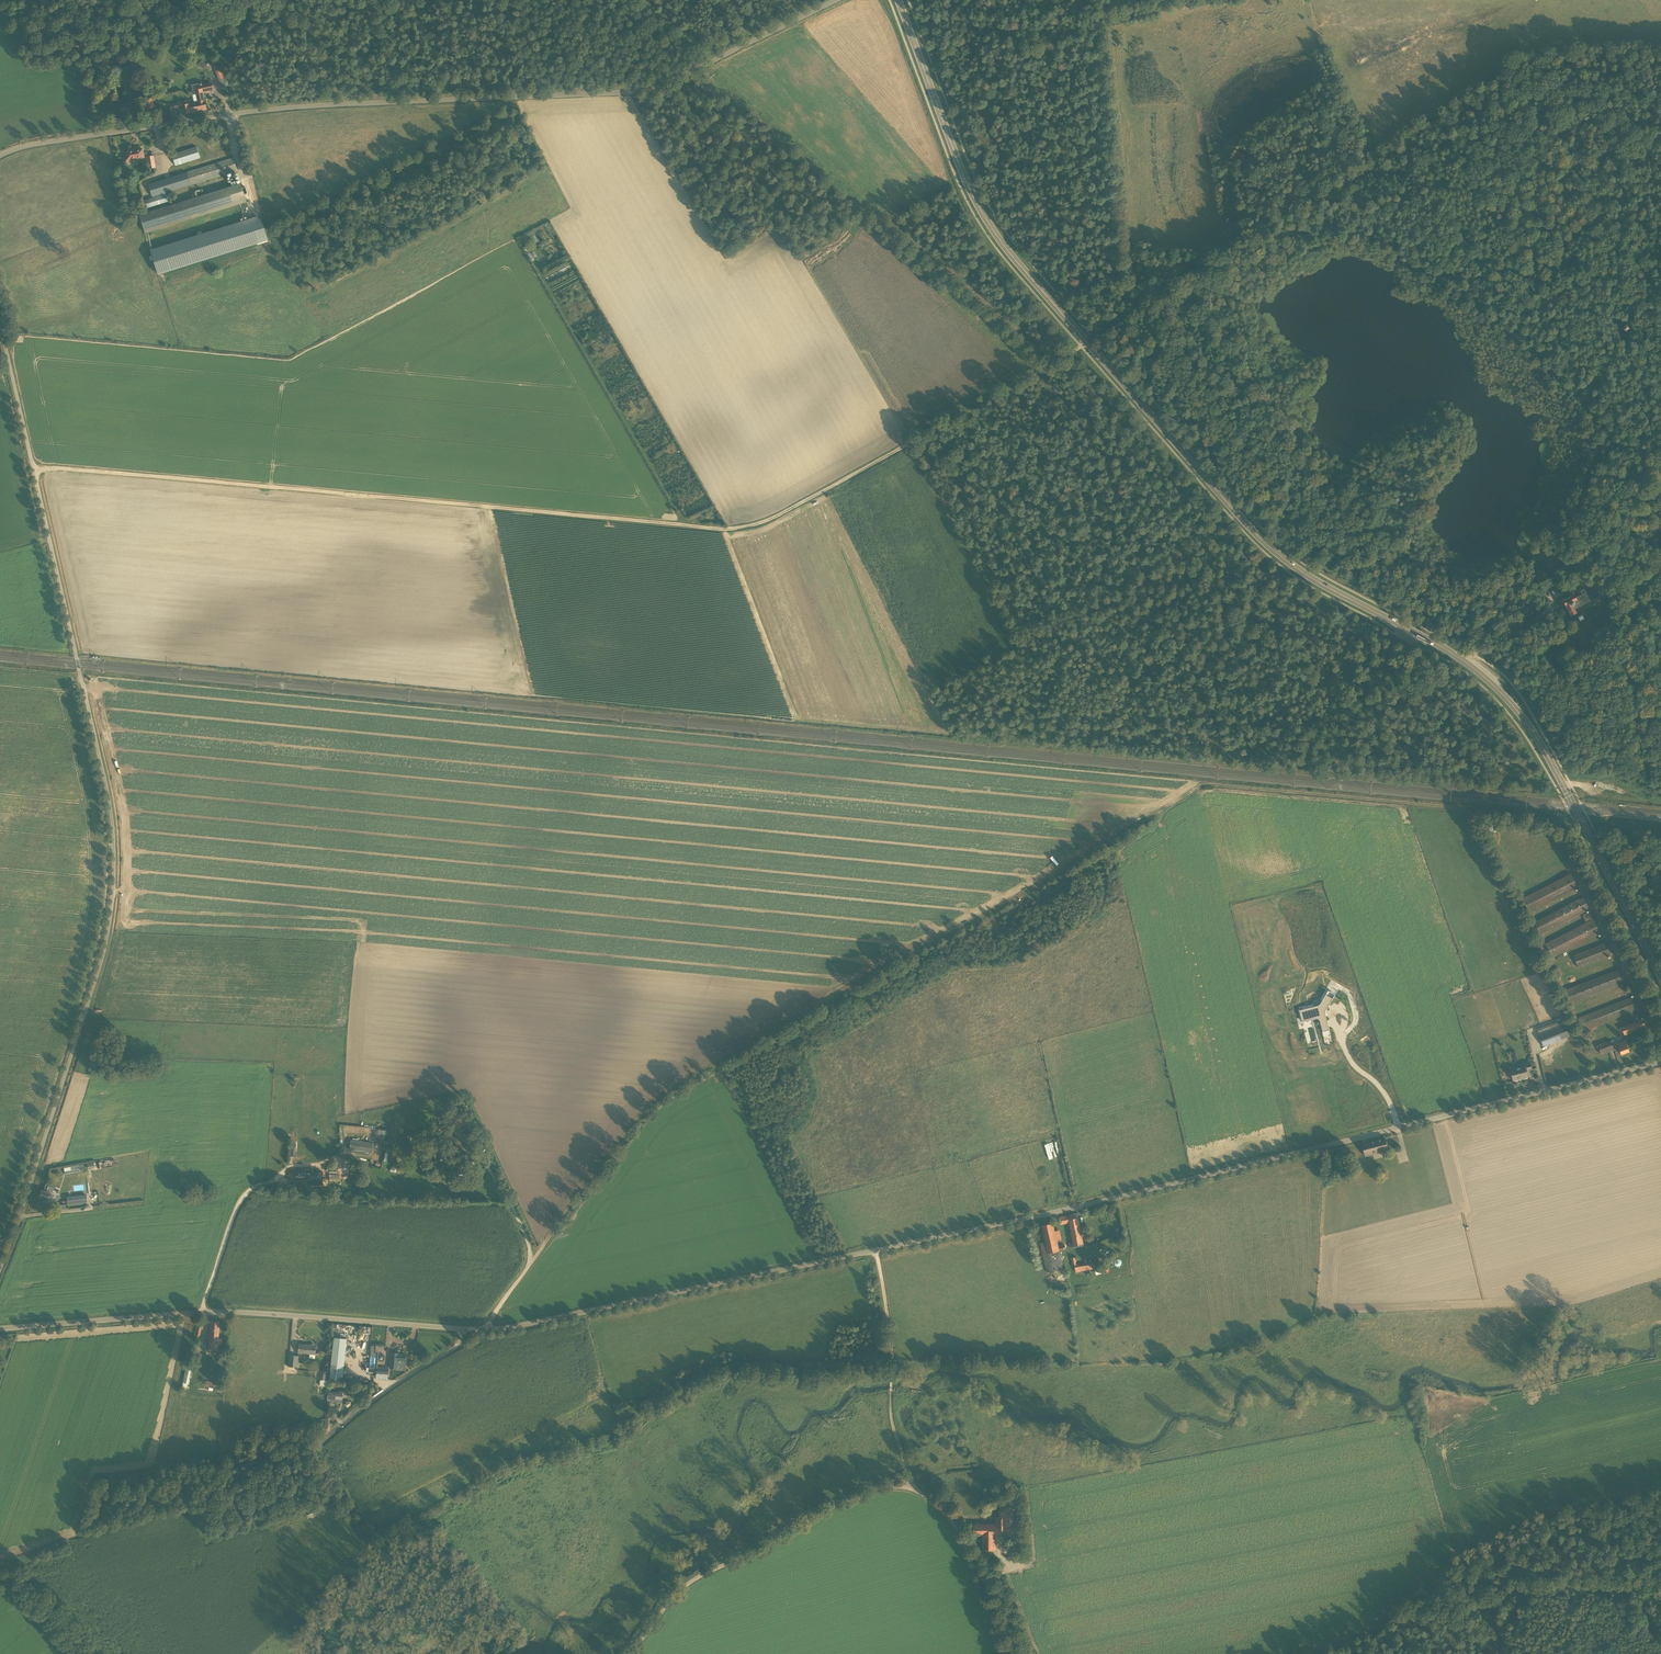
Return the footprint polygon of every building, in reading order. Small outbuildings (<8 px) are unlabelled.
[(224,66),(223,62),(222,63),(221,59),(217,60),(213,62),(215,69),(223,66),(224,66)] [(224,74),(222,69),(217,71),(218,76),(219,80),(226,78),(225,74),(224,74)] [(194,95),(196,94),(197,102),(191,103),(191,105),(190,105),(189,104),(182,105),(182,103),(171,106),(172,111),(178,110),(177,108),(183,107),(184,114),(206,109),(205,103),(204,103),(202,92),(213,90),(211,83),(203,84),(202,82),(191,85),(194,95)] [(175,166),(200,158),(197,147),(172,154),(175,166)] [(124,165),(132,163),(132,159),(144,157),(143,149),(126,151),(127,156),(122,156),(124,165)] [(149,169),(156,168),(154,156),(147,157),(149,169)] [(152,197),(169,192),(237,171),(233,158),(148,184),(152,197)] [(145,234),(247,202),(241,183),(140,215),(145,234)] [(147,208),(170,201),(167,193),(145,200),(147,208)] [(137,206),(145,204),(143,196),(135,198),(137,206)] [(268,240),(261,216),(151,250),(159,274),(264,242),(268,240)] [(1540,564),(1546,574),(1551,571),(1550,569),(1551,569),(1551,567),(1556,564),(1553,559),(1546,563),(1545,561),(1540,564)] [(1610,570),(1608,566),(1607,565),(1595,571),(1599,578),(1610,571),(1610,570)] [(1582,595),(1577,597),(1574,591),(1567,594),(1569,597),(1563,600),(1566,605),(1573,619),(1582,614),(1578,606),(1591,601),(1590,600),(1600,596),(1596,588),(1587,593),(1584,588),(1580,591),(1582,595)] [(1529,912),(1573,890),(1578,887),(1571,873),(1522,898),(1529,912)] [(1540,934),(1584,911),(1589,909),(1583,897),(1534,922),(1540,934)] [(1552,957),(1596,935),(1601,932),(1590,911),(1583,915),(1586,922),(1545,943),(1552,957)] [(1578,967),(1606,956),(1611,954),(1606,942),(1573,955),(1578,967)] [(1557,978),(1562,976),(1558,967),(1553,969),(1557,978)] [(1568,1004),(1620,984),(1625,982),(1620,969),(1563,991),(1568,1004)] [(1302,1015),(1301,1015),(1302,1017),(1301,1017),(1303,1022),(1305,1021),(1305,1020),(1310,1019),(1310,1018),(1310,1017),(1310,1015),(1313,1014),(1314,1017),(1314,1018),(1322,1016),(1322,1015),(1323,1015),(1326,1010),(1327,1009),(1334,996),(1327,992),(1323,999),(1321,1004),(1320,1004),(1319,1005),(1318,1005),(1306,1009),(1306,1010),(1306,1012),(1307,1012),(1307,1013),(1302,1014),(1302,1015)] [(1582,1032),(1639,1009),(1634,996),(1576,1018),(1582,1032)] [(1326,1016),(1320,1018),(1321,1022),(1323,1031),(1329,1029),(1329,1030),(1330,1030),(1327,1020),(1326,1016)] [(1645,1018),(1640,1020),(1621,1027),(1624,1035),(1648,1026),(1645,1018)] [(1543,1046),(1570,1035),(1565,1023),(1552,1029),(1550,1024),(1536,1029),(1543,1046)] [(1610,1040),(1606,1042),(1597,1045),(1601,1054),(1614,1049),(1610,1040)] [(1621,1054),(1630,1051),(1625,1040),(1617,1043),(1621,1054)] [(1514,1081),(1528,1077),(1527,1070),(1532,1069),(1530,1063),(1518,1066),(1519,1068),(1511,1070),(1514,1081)] [(452,1119),(457,1128),(467,1123),(462,1113),(452,1119)] [(438,1130),(447,1137),(453,1128),(445,1121),(438,1130)] [(378,1129),(377,1133),(382,1139),(385,1139),(386,1130),(378,1129)] [(422,1139),(422,1134),(409,1132),(409,1135),(406,1135),(406,1142),(413,1142),(413,1141),(420,1141),(420,1139),(422,1139)] [(1365,1155),(1388,1149),(1386,1138),(1363,1144),(1365,1155)] [(351,1150),(365,1151),(366,1142),(352,1140),(351,1150)] [(416,1153),(414,1162),(424,1164),(425,1155),(416,1153)] [(455,1164),(455,1170),(466,1170),(465,1159),(459,1159),(459,1164),(455,1164)] [(424,1170),(440,1170),(440,1161),(434,1161),(434,1165),(424,1165),(424,1170)] [(340,1168),(340,1171),(346,1171),(346,1168),(349,1168),(349,1162),(343,1162),(343,1168),(340,1168)] [(323,1188),(323,1183),(323,1172),(297,1172),(297,1179),(312,1180),(312,1188),(323,1188)] [(49,1192),(41,1190),(40,1194),(39,1197),(44,1198),(42,1202),(52,1205),(54,1197),(48,1196),(49,1192)] [(86,1194),(66,1196),(67,1205),(87,1202),(86,1194)] [(1078,1217),(1078,1213),(1059,1217),(1061,1225),(1069,1223),(1074,1242),(1074,1246),(1084,1244),(1079,1217),(1078,1217)] [(1055,1231),(1053,1222),(1042,1225),(1045,1242),(1040,1243),(1047,1272),(1064,1269),(1059,1250),(1066,1249),(1065,1244),(1063,1245),(1059,1246),(1057,1240),(1062,1239),(1061,1235),(1056,1236),(1055,1231)] [(1094,1268),(1101,1266),(1098,1257),(1092,1259),(1094,1268)] [(1076,1272),(1093,1269),(1092,1261),(1075,1265),(1076,1272)] [(199,1339),(201,1325),(203,1320),(197,1319),(193,1338),(199,1339)] [(219,1322),(211,1321),(210,1321),(208,1350),(217,1350),(218,1344),(222,1345),(222,1339),(218,1339),(219,1322),(219,1321),(219,1322)] [(331,1364),(338,1365),(344,1365),(347,1338),(334,1337),(331,1364)] [(315,1358),(315,1354),(316,1345),(299,1344),(298,1353),(310,1354),(309,1358),(315,1358)] [(407,1358),(407,1357),(407,1354),(399,1353),(391,1352),(390,1368),(397,1369),(398,1365),(406,1366),(406,1361),(406,1358),(407,1358)] [(298,1367),(299,1356),(289,1355),(288,1366),(298,1367)] [(182,1382),(183,1382),(187,1383),(189,1384),(190,1380),(189,1379),(191,1367),(186,1366),(182,1382)] [(388,1379),(389,1368),(377,1367),(376,1378),(388,1379)] [(320,1380),(327,1380),(328,1371),(321,1371),(320,1380)] [(342,1399),(343,1391),(339,1391),(339,1392),(328,1392),(328,1398),(342,1399)] [(330,1414),(333,1420),(339,1417),(336,1411),(330,1414)] [(1009,1506),(1009,1502),(1000,1502),(1000,1506),(999,1506),(1000,1506),(1000,1516),(996,1516),(996,1524),(974,1524),(974,1535),(983,1535),(983,1549),(995,1550),(996,1535),(1013,1535),(1013,1506),(1009,1506)]
